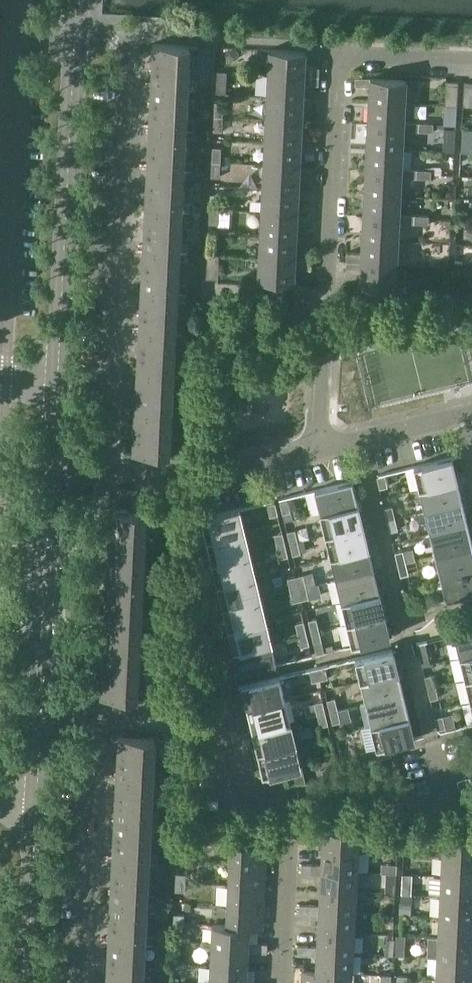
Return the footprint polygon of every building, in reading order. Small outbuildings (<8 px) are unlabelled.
[(199,46),(154,44),(152,85),(197,87),(197,84),(189,83),(190,51),(199,52),(199,46)] [(306,52),(270,50),(269,73),(319,76),(320,68),(306,67),(306,52)] [(226,81),(227,71),(217,71),(217,81),(226,81)] [(269,73),(268,96),(304,98),(305,84),(319,85),(319,76),(269,73)] [(406,103),(407,80),(356,77),(356,85),(370,86),(370,101),(406,103)] [(458,82),(447,82),(446,105),(457,106),(458,82)] [(464,106),(471,106),(471,83),(465,82),(464,106)] [(197,93),(197,87),(152,85),(150,126),(195,128),(195,124),(187,124),(188,92),(197,93)] [(268,96),(267,119),(303,121),(304,98),(268,96)] [(405,122),(406,103),(370,101),(368,124),(405,126),(405,122)] [(215,102),(215,116),(223,116),(224,103),(215,102)] [(222,132),(223,116),(215,116),(214,131),(222,132)] [(267,119),(266,141),(302,143),(303,121),(267,119)] [(419,123),(405,122),(405,126),(368,124),(367,147),(404,148),(404,130),(419,131),(419,123)] [(434,124),(419,123),(419,131),(433,132),(434,124)] [(195,128),(150,126),(148,166),(193,169),(193,165),(185,165),(186,133),(195,134),(195,128)] [(266,141),(265,164),(301,166),(302,143),(266,141)] [(366,169),(402,171),(402,169),(404,148),(367,147),(366,169)] [(213,148),(213,162),(221,162),(221,148),(213,148)] [(220,177),(221,162),(213,162),(212,177),(220,177)] [(265,164),(263,188),(299,190),(301,166),(265,164)] [(193,174),(193,169),(148,166),(146,207),(191,210),(191,206),(183,206),(184,174),(193,174)] [(441,174),(441,166),(432,166),(432,170),(431,174),(441,174)] [(417,170),(402,169),(402,171),(366,169),(365,192),(401,194),(402,177),(417,178),(417,170)] [(432,170),(417,170),(417,178),(431,178),(432,170)] [(263,188),(262,211),(298,213),(299,190),(263,188)] [(400,218),(400,214),(401,194),(365,192),(364,216),(400,218)] [(211,195),(210,208),(218,209),(219,195),(211,195)] [(182,215),(191,215),(191,210),(146,207),(144,248),(189,250),(189,247),(181,246),(182,215)] [(218,224),(218,209),(210,208),(210,224),(218,224)] [(262,211),(261,234),(297,235),(298,213),(262,211)] [(415,215),(400,214),(400,218),(364,216),(363,239),(399,240),(400,223),(414,223),(415,215)] [(429,216),(415,215),(414,223),(429,224),(429,216)] [(261,234),(260,256),(310,259),(311,251),(297,250),(297,235),(261,234)] [(399,240),(363,239),(362,254),(348,253),(347,261),(398,263),(399,240)] [(189,256),(189,250),(144,248),(142,289),(187,291),(187,287),(179,287),(180,255),(189,256)] [(220,255),(208,255),(207,278),(218,279),(220,255)] [(310,268),(310,259),(260,256),(259,281),(295,283),(296,267),(310,268)] [(397,288),(398,263),(347,261),(347,270),(361,271),(360,286),(397,288)] [(187,291),(142,289),(140,330),(185,332),(185,328),(177,328),(178,296),(187,297),(187,291)] [(185,337),(185,332),(140,330),(138,370),(183,373),(183,369),(175,368),(176,337),(185,337)] [(354,331),(342,330),(341,342),(353,343),(354,331)] [(183,373),(138,370),(136,411),(181,413),(181,410),(173,409),(174,378),(183,378),(183,373)] [(181,419),(181,413),(136,411),(134,453),(179,455),(179,452),(171,451),(172,418),(181,419)] [(414,467),(420,490),(458,481),(452,457),(414,467)] [(377,476),(380,488),(388,486),(385,474),(377,476)] [(321,514),(359,505),(353,481),(315,490),(321,514)] [(420,490),(425,512),(463,503),(458,481),(420,490)] [(288,499),(280,501),(283,513),(291,511),(288,499)] [(279,514),(276,502),(268,504),(271,516),(279,514)] [(468,525),(463,503),(425,512),(431,534),(468,525)] [(359,505),(321,514),(326,535),(364,525),(359,505)] [(385,508),(388,521),(396,519),(393,506),(385,508)] [(207,542),(246,533),(247,532),(241,508),(209,516),(201,518),(207,542)] [(147,530),(148,513),(110,512),(109,532),(107,572),(153,575),(153,571),(144,571),(146,539),(155,539),(155,534),(155,530),(147,530)] [(388,521),(390,532),(398,530),(396,519),(388,521)] [(326,535),(331,557),(369,548),(364,525),(326,535)] [(436,556),(471,547),(471,540),(468,525),(431,534),(436,556)] [(288,531),(291,544),(298,542),(295,529),(288,531)] [(278,546),(286,545),(283,532),(275,534),(278,546)] [(207,542),(212,562),(251,553),(246,533),(207,542)] [(291,544),(293,555),(301,553),(298,542),(291,544)] [(289,556),(288,552),(286,545),(278,546),(281,558),(289,556)] [(441,577),(471,569),(471,547),(436,556),(441,577)] [(331,557),(337,579),(374,570),(369,548),(331,557)] [(396,552),(399,564),(406,562),(404,550),(396,552)] [(212,562),(217,584),(256,575),(251,553),(212,562)] [(406,562),(399,564),(401,576),(409,574),(406,562)] [(441,577),(447,600),(471,594),(471,569),(441,577)] [(342,601),(380,592),(374,570),(337,579),(342,601)] [(107,572),(105,613),(151,615),(151,612),(142,611),(144,580),(152,580),(153,575),(107,572)] [(304,574),(296,576),(299,588),(306,586),(304,574)] [(217,584),(222,607),(261,597),(256,575),(217,584)] [(288,578),(291,590),(299,588),(296,576),(288,578)] [(306,586),(299,588),(301,600),(309,598),(306,586)] [(301,600),(299,588),(291,590),(294,602),(301,600)] [(385,614),(380,592),(342,601),(347,623),(385,614)] [(414,593),(406,595),(409,607),(417,605),(414,593)] [(228,629),(267,620),(261,597),(222,607),(228,629)] [(150,621),(151,615),(105,613),(103,654),(149,656),(149,653),(140,652),(142,621),(150,621)] [(385,614),(347,623),(353,646),(391,637),(385,614)] [(309,620),(311,632),(320,630),(317,618),(309,620)] [(228,629),(233,650),(272,641),(267,620),(228,629)] [(290,637),(299,635),(307,633),(304,621),(287,625),(290,637)] [(324,647),(320,630),(311,632),(317,654),(334,649),(333,645),(324,647)] [(460,657),(471,654),(471,630),(455,634),(460,657)] [(310,645),(307,633),(299,635),(302,647),(310,645)] [(272,641),(233,650),(239,673),(277,664),(272,641)] [(423,666),(431,664),(425,642),(417,643),(423,666)] [(356,658),(361,681),(399,672),(393,649),(356,658)] [(148,662),(149,656),(103,654),(101,696),(147,698),(147,689),(139,689),(140,661),(148,662)] [(460,657),(465,679),(471,678),(471,654),(460,657)] [(325,665),(317,667),(321,680),(329,678),(325,665)] [(313,682),(321,680),(317,667),(309,669),(313,682)] [(399,672),(361,681),(366,703),(404,694),(399,672)] [(428,689),(436,687),(433,675),(425,676),(428,689)] [(242,686),(247,709),(285,699),(280,677),(242,686)] [(438,698),(436,687),(428,689),(431,700),(438,698)] [(366,703),(372,725),(409,716),(404,694),(366,703)] [(328,700),(330,712),(338,710),(335,698),(328,700)] [(285,699),(247,709),(252,730),(290,721),(285,699)] [(315,703),(318,715),(326,713),(323,701),(315,703)] [(338,710),(330,712),(333,723),(341,721),(338,710)] [(326,713),(318,715),(321,726),(328,724),(326,713)] [(361,728),(367,750),(415,739),(409,716),(372,725),(361,728)] [(435,718),(438,730),(445,728),(443,716),(435,718)] [(252,730),(257,753),(296,743),(290,721),(252,730)] [(118,776),(162,779),(163,775),(154,775),(155,747),(164,748),(164,738),(120,736),(118,776)] [(296,743),(257,753),(263,775),(301,766),(296,743)] [(393,762),(392,755),(392,754),(379,757),(380,758),(381,765),(381,787),(394,788),(394,762),(393,762)] [(162,784),(162,779),(118,776),(116,817),(160,819),(161,816),(152,815),(154,784),(162,784)] [(160,819),(116,817),(114,858),(158,860),(158,857),(150,856),(152,825),(160,825),(160,819)] [(399,828),(390,827),(389,836),(399,836),(399,828)] [(323,849),(359,850),(360,830),(324,828),(323,849)] [(415,829),(405,828),(405,837),(415,837),(415,829)] [(471,856),(471,836),(444,834),(443,855),(471,856)] [(188,837),(179,837),(179,845),(188,846),(188,837)] [(231,844),(230,864),(266,866),(267,846),(231,844)] [(322,869),(358,871),(359,850),(323,849),(322,865),(312,865),(312,873),(322,874),(322,869)] [(443,855),(442,875),(471,876),(471,856),(443,855)] [(158,866),(158,860),(114,858),(112,899),(156,901),(156,897),(148,897),(149,865),(158,866)] [(229,884),(265,886),(266,866),(230,864),(229,884)] [(302,873),(312,873),(312,865),(303,864),(302,873)] [(321,889),(357,891),(358,871),(322,869),(322,874),(321,889)] [(177,874),(176,882),(186,882),(187,874),(177,874)] [(471,897),(471,876),(442,875),(441,895),(471,897)] [(186,891),(186,882),(176,882),(176,891),(186,891)] [(229,884),(228,905),(264,907),(265,886),(229,884)] [(320,910),(356,912),(357,891),(321,889),(320,906),(310,905),(310,914),(319,915),(320,910)] [(441,895),(440,916),(471,917),(471,897),(441,895)] [(156,901),(112,899),(110,939),(154,942),(154,938),(146,938),(147,906),(156,907),(156,901)] [(411,915),(411,904),(400,903),(399,915),(411,915)] [(250,927),(263,928),(264,907),(228,905),(227,925),(227,926),(250,927)] [(301,914),(310,914),(310,905),(301,905),(301,914)] [(319,930),(355,932),(356,912),(320,910),(319,915),(319,930)] [(185,915),(175,914),(174,923),(184,923),(185,915)] [(471,938),(471,917),(440,916),(439,936),(471,938)] [(213,924),(212,945),(249,947),(249,943),(250,927),(227,926),(227,925),(213,924)] [(308,946),(308,955),(317,955),(318,950),(354,952),(355,932),(319,930),(318,947),(308,946)] [(439,936),(428,936),(427,956),(438,956),(471,958),(471,938),(439,936)] [(154,947),(154,942),(110,939),(108,980),(152,982),(152,979),(144,978),(145,947),(154,947)] [(259,943),(258,952),(267,953),(268,944),(259,943)] [(212,945),(211,965),(248,967),(248,952),(249,947),(212,945)] [(308,955),(308,946),(299,946),(298,954),(308,955)] [(339,972),(339,973),(353,974),(354,952),(318,950),(317,955),(317,971),(339,972)] [(471,978),(471,958),(438,956),(437,978),(450,979),(450,977),(471,978)] [(210,982),(247,982),(248,967),(211,965),(210,982)] [(339,973),(339,972),(317,971),(303,970),(302,982),(339,982),(339,973)] [(392,975),(382,975),(382,982),(392,982),(392,975)]
